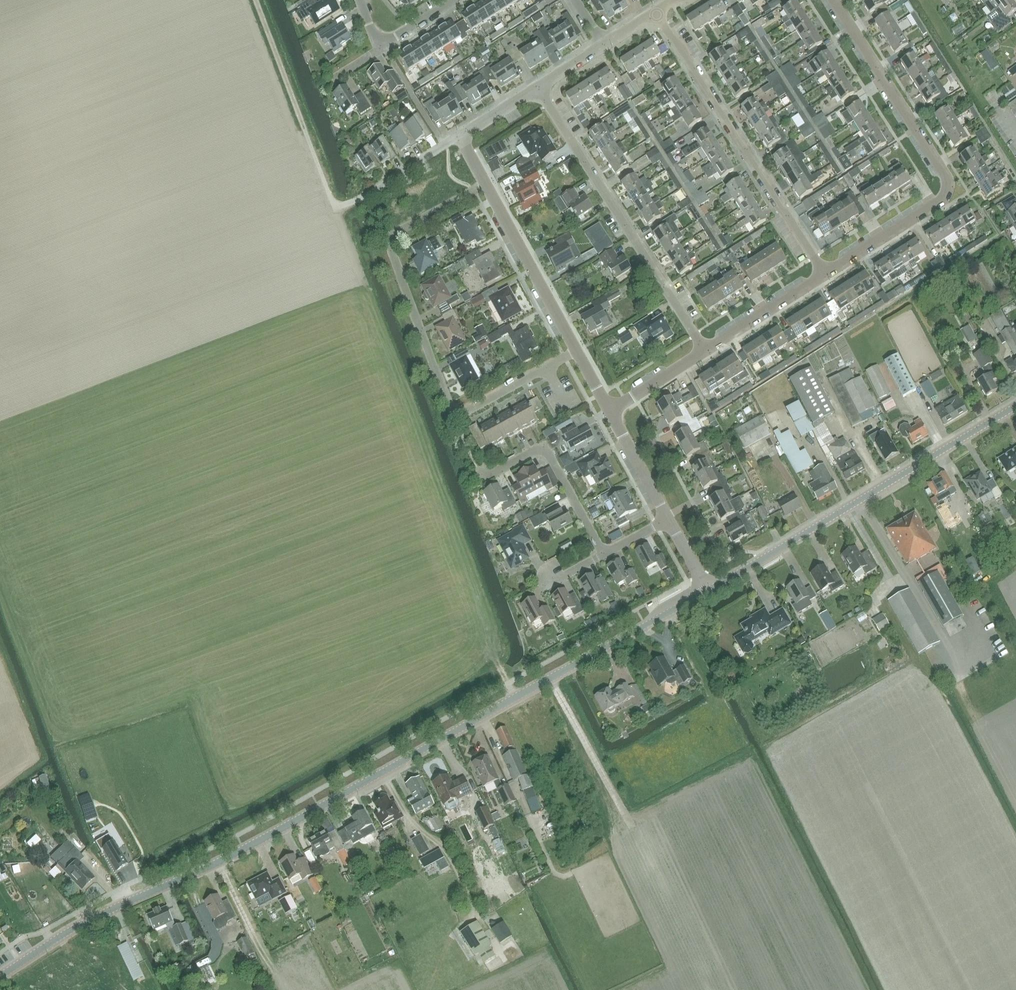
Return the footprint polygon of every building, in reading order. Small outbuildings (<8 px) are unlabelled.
[(296,13),(301,22),(310,16),(310,17),(316,25),(322,21),(339,10),(333,0),(325,0),(319,4),(316,0),(313,0),(309,2),(303,6),(300,8),(301,10),(296,13)] [(498,15),(489,0),(487,0),(479,5),(489,20),(498,15)] [(498,15),(507,9),(501,0),(489,0),(498,15)] [(516,3),(514,0),(501,0),(507,9),(516,3)] [(591,2),(598,13),(603,10),(604,12),(609,20),(619,13),(610,0),(593,0),(591,2)] [(619,13),(628,7),(623,0),(610,0),(619,13)] [(723,25),(718,18),(726,13),(718,0),(717,0),(707,6),(716,20),(714,21),(719,28),(723,25)] [(740,4),(738,5),(743,12),(747,10),(743,3),(748,0),(737,0),(740,4)] [(888,8),(885,4),(888,3),(886,0),(868,0),(862,4),(869,14),(875,10),(877,15),(888,8)] [(904,5),(910,15),(914,12),(907,2),(906,0),(901,0),(900,1),(903,5),(904,5)] [(991,14),(992,14),(1010,0),(981,0),(991,14)] [(987,17),(999,33),(1003,29),(1013,22),(1009,17),(1015,12),(1015,9),(1014,7),(1015,6),(1011,0),(1010,0),(992,14),(991,14),(987,17)] [(784,24),(803,12),(796,2),(783,10),(787,16),(781,20),(784,24)] [(480,26),(489,20),(479,5),(470,11),(480,26)] [(529,18),(539,11),(536,6),(526,13),(529,18)] [(708,25),(714,21),(716,20),(707,6),(697,13),(706,26),(704,27),(708,34),(712,32),(708,25)] [(880,20),(875,23),(882,33),(895,25),(889,14),(891,13),(888,8),(877,15),(880,20)] [(471,32),(480,26),(470,11),(461,16),(464,20),(459,23),(466,34),(471,31),(471,32)] [(796,31),(809,23),(803,12),(784,24),(784,25),(782,26),(785,31),(793,26),(796,31)] [(914,12),(910,15),(914,22),(918,19),(914,12)] [(543,18),(540,13),(531,19),(534,24),(543,18)] [(578,39),(576,37),(581,34),(568,13),(562,16),(564,19),(560,21),(563,25),(558,29),(568,45),(578,39)] [(698,31),(704,27),(706,26),(697,13),(687,19),(695,32),(694,33),(698,41),(702,38),(698,31)] [(744,14),(738,18),(744,27),(750,23),(744,14)] [(955,14),(949,17),(953,22),(958,19),(955,14)] [(515,21),(517,25),(524,21),(522,17),(515,21)] [(755,31),(766,24),(763,19),(752,25),(755,31)] [(510,30),(517,25),(515,21),(508,26),(510,30)] [(466,34),(459,23),(455,26),(452,22),(443,28),(453,44),(462,38),(464,42),(469,38),(466,34)] [(737,31),(744,27),(742,23),(735,27),(737,31)] [(803,41),(816,33),(809,23),(796,31),(803,41)] [(330,27),(318,34),(321,39),(325,46),(329,43),(335,53),(342,48),(341,46),(351,40),(342,25),(333,31),(330,27)] [(888,44),(902,35),(895,25),(882,33),(888,44)] [(923,26),(919,29),(923,36),(927,33),(923,26)] [(444,50),(453,44),(443,28),(434,34),(444,50)] [(497,33),(500,36),(506,32),(504,28),(497,33)] [(550,28),(546,30),(544,28),(539,31),(549,47),(554,44),(559,51),(568,45),(558,29),(552,32),(550,28)] [(751,45),(753,44),(757,41),(752,33),(748,28),(738,34),(742,40),(746,37),(751,45)] [(544,50),(549,47),(539,31),(533,34),(535,37),(532,40),(534,44),(529,47),(539,64),(549,58),(544,50)] [(493,41),(500,36),(497,33),(490,37),(493,41)] [(816,47),(823,43),(816,33),(803,41),(797,44),(800,50),(806,46),(809,51),(806,53),(808,57),(819,51),(816,47)] [(435,55),(444,50),(434,34),(425,39),(435,55)] [(767,50),(774,45),(768,35),(765,37),(761,40),(767,50)] [(911,43),(908,45),(902,35),(888,44),(895,54),(901,50),(904,55),(915,48),(911,43)] [(426,61),(435,55),(425,39),(416,45),(426,61)] [(651,41),(641,48),(650,62),(648,63),(652,70),(656,67),(652,60),(660,55),(669,50),(665,44),(656,49),(651,41)] [(760,54),(764,52),(757,41),(753,44),(760,54)] [(933,43),(929,46),(933,52),(937,50),(933,43)] [(417,67),(426,61),(416,45),(407,51),(417,67)] [(778,58),(776,54),(779,52),(774,45),(767,50),(774,60),(778,58)] [(530,70),(539,64),(529,47),(519,53),(530,70)] [(641,48),(631,54),(639,68),(637,69),(642,76),(644,75),(648,81),(649,80),(650,80),(646,74),(642,67),(648,63),(650,62),(641,48)] [(918,61),(914,55),(918,53),(915,48),(904,55),(907,59),(901,63),(907,74),(921,66),(926,62),(923,58),(918,61)] [(733,50),(726,54),(722,49),(709,57),(716,68),(734,56),(737,55),(733,50)] [(986,50),(980,55),(992,71),(998,67),(986,50)] [(408,72),(417,67),(407,51),(398,56),(408,72)] [(509,60),(500,66),(510,82),(520,76),(514,66),(519,63),(511,51),(506,54),(509,60)] [(766,64),(770,62),(764,52),(760,54),(766,64)] [(828,53),(824,55),(822,52),(810,59),(812,63),(809,65),(816,75),(835,63),(828,53)] [(631,73),(637,69),(639,68),(631,54),(620,61),(629,74),(627,75),(632,83),(636,80),(631,73)] [(456,64),(463,59),(460,56),(453,60),(456,64)] [(736,70),(732,64),(737,61),(734,56),(716,68),(723,78),(736,70)] [(941,57),(938,59),(942,66),(946,64),(946,63),(945,62),(941,57)] [(486,66),(483,63),(481,59),(477,61),(482,69),(486,66)] [(479,71),(482,69),(477,61),(474,64),(479,71)] [(783,75),(794,68),(791,62),(780,69),(783,75)] [(442,67),(445,71),(452,67),(449,63),(442,67)] [(828,82),(842,73),(835,63),(816,75),(819,81),(825,77),(828,82)] [(500,66),(495,69),(492,64),(483,70),(490,81),(497,82),(501,88),(510,82),(500,66)] [(946,64),(942,66),(946,73),(950,70),(946,64)] [(388,85),(393,93),(403,86),(395,74),(389,78),(381,65),(369,73),(380,91),(388,85)] [(914,84),(927,76),(921,66),(907,74),(914,84)] [(438,75),(445,71),(442,67),(436,71),(438,75)] [(792,77),(798,73),(794,68),(783,75),(787,80),(793,90),(797,88),(798,87),(792,77)] [(487,88),(490,81),(483,70),(474,76),(477,80),(471,84),(482,100),(491,94),(487,88)] [(608,98),(612,96),(607,89),(616,83),(607,70),(597,76),(605,90),(603,91),(608,98)] [(743,73),(739,76),(736,70),(723,78),(729,88),(746,78),(743,73)] [(769,84),(780,77),(777,72),(766,78),(769,84)] [(835,92),(848,83),(842,73),(828,82),(831,87),(826,90),(829,95),(835,92)] [(425,78),(427,82),(434,78),(432,74),(425,78)] [(597,95),(603,91),(605,90),(597,76),(587,83),(595,97),(593,98),(598,104),(602,102),(597,95)] [(936,78),(931,81),(927,76),(914,84),(920,94),(939,82),(936,78)] [(789,92),(783,82),(780,77),(769,84),(773,89),(780,85),(786,94),(789,92)] [(421,87),(427,82),(425,78),(418,83),(421,87)] [(749,91),(745,84),(748,82),(746,78),(729,88),(736,99),(749,91)] [(661,103),(682,90),(675,80),(662,88),(666,94),(658,99),(661,103)] [(454,88),(453,87),(451,83),(450,82),(445,85),(449,91),(445,94),(448,99),(442,102),(453,119),(462,113),(457,105),(463,102),(454,88)] [(940,96),(937,91),(942,87),(939,82),(920,94),(927,105),(940,96)] [(471,84),(466,87),(463,83),(454,88),(463,102),(468,99),(472,106),(482,100),(471,84)] [(587,102),(593,98),(595,97),(587,83),(576,90),(585,103),(583,104),(585,107),(588,111),(591,108),(587,102)] [(638,93),(632,83),(628,86),(634,96),(638,93)] [(841,102),(855,94),(848,83),(835,92),(829,95),(832,100),(838,97),(841,102)] [(632,97),(626,87),(625,85),(617,90),(625,101),(632,97)] [(361,115),(371,109),(362,93),(354,98),(347,87),(334,95),(339,103),(338,103),(345,114),(356,107),(361,115)] [(799,100),(803,97),(797,88),(793,90),(799,100)] [(566,96),(574,109),(572,110),(577,118),(584,129),(585,129),(587,127),(589,126),(581,115),(577,108),(583,104),(585,103),(576,90),(566,96)] [(675,109),(688,100),(682,90),(661,103),(664,108),(671,102),(675,109)] [(1004,96),(1008,102),(1015,97),(1015,93),(1014,90),(1004,96)] [(792,105),(796,102),(789,92),(786,94),(792,105)] [(956,104),(966,98),(963,93),(953,99),(956,104)] [(818,99),(823,108),(832,102),(826,94),(818,99)] [(635,107),(646,100),(643,95),(632,102),(635,107)] [(810,108),(803,97),(799,100),(806,110),(810,108)] [(442,102),(437,105),(433,99),(424,105),(436,123),(441,120),(444,125),(453,119),(442,102)] [(675,123),(682,119),(695,111),(688,100),(675,109),(671,111),(674,117),(672,118),(675,123)] [(741,110),(741,111),(743,115),(745,115),(748,119),(761,110),(766,106),(763,102),(758,105),(755,100),(741,108),(742,109),(741,110)] [(1015,108),(1015,101),(1008,106),(1011,111),(1015,108)] [(387,111),(392,107),(388,102),(383,106),(387,111)] [(799,115),(802,112),(796,102),(792,105),(799,115)] [(867,113),(861,103),(841,115),(848,126),(854,122),(867,113)] [(622,117),(632,110),(628,104),(618,111),(610,116),(613,122),(622,117)] [(761,110),(748,119),(751,123),(750,123),(750,125),(752,129),(754,129),(754,128),(754,129),(768,120),(764,114),(769,111),(766,106),(761,110)] [(823,113),(818,117),(812,107),(810,108),(806,110),(812,120),(815,125),(826,118),(823,113)] [(388,111),(391,116),(396,113),(393,108),(388,111)] [(975,120),(979,118),(973,108),(969,110),(975,120)] [(941,128),(955,119),(948,109),(935,117),(941,128)] [(688,129),(701,121),(695,111),(682,119),(688,129)] [(812,128),(809,123),(802,112),(799,115),(805,125),(798,129),(801,134),(812,128)] [(860,132),(873,124),(867,113),(854,122),(860,132)] [(988,123),(995,118),(993,113),(985,118),(988,123)] [(405,125),(416,142),(425,137),(426,139),(432,135),(418,114),(412,117),(414,120),(405,125)] [(651,124),(647,118),(645,114),(641,116),(647,126),(651,124)] [(640,131),(644,128),(637,118),(633,121),(640,131)] [(825,127),(830,124),(826,118),(815,125),(819,131),(825,141),(829,138),(831,137),(825,127)] [(948,138),(961,130),(955,119),(941,128),(948,138)] [(776,123),(771,126),(768,120),(754,129),(761,139),(779,128),(776,123)] [(416,142),(405,125),(404,123),(398,127),(399,129),(389,136),(400,152),(410,146),(411,148),(417,145),(416,142)] [(603,126),(590,134),(590,136),(590,137),(592,140),(594,141),(596,144),(614,134),(616,132),(613,127),(610,128),(609,126),(608,125),(607,124),(606,124),(605,124),(603,126)] [(657,134),(655,130),(651,124),(647,126),(654,136),(657,134)] [(861,146),(880,134),(873,124),(860,132),(864,137),(858,141),(861,146)] [(364,126),(359,129),(363,135),(368,131),(364,126)] [(517,163),(517,167),(518,170),(521,176),(522,177),(535,170),(544,165),(542,161),(556,152),(543,132),(541,129),(538,128),(534,129),(532,129),(519,138),(523,144),(517,147),(524,158),(521,159),(519,160),(517,163)] [(646,141),(650,138),(644,128),(640,131),(646,141)] [(779,128),(761,139),(768,149),(776,144),(779,148),(789,142),(788,140),(779,128)] [(805,140),(815,133),(812,128),(801,134),(805,140)] [(978,140),(988,134),(985,128),(974,135),(978,140)] [(701,148),(714,140),(707,130),(694,138),(698,144),(690,149),(688,147),(681,152),(686,158),(693,154),(701,149),(701,148)] [(955,148),(968,140),(961,130),(948,138),(955,148)] [(616,146),(612,141),(617,138),(614,134),(596,144),(603,155),(616,146)] [(670,139),(663,144),(657,134),(654,136),(660,146),(663,152),(674,145),(670,139)] [(886,144),(880,134),(861,146),(868,156),(886,144)] [(998,148),(991,138),(988,134),(978,140),(981,145),(988,141),(994,151),(998,148)] [(370,147),(381,164),(390,159),(391,161),(397,157),(384,136),(378,139),(379,142),(370,147)] [(831,151),(835,148),(829,138),(825,141),(831,151)] [(780,169),(803,154),(793,139),(792,140),(789,142),(779,148),(782,153),(773,158),(780,169)] [(707,158),(720,150),(714,140),(701,148),(701,149),(707,158)] [(502,141),(483,151),(488,161),(507,151),(502,141)] [(824,155),(828,153),(822,143),(818,145),(824,155)] [(381,164),(370,147),(369,145),(363,149),(364,152),(355,157),(365,175),(375,168),(377,171),(383,167),(381,164)] [(671,154),(677,150),(674,145),(663,152),(667,157),(673,166),(676,164),(671,154)] [(609,165),(622,157),(616,146),(603,155),(609,165)] [(649,160),(660,154),(656,148),(646,155),(649,160)] [(842,159),(842,158),(835,148),(831,151),(838,161),(842,159)] [(881,159),(891,152),(889,148),(878,155),(881,159)] [(1000,161),(1004,159),(998,148),(994,151),(1000,161)] [(980,160),(980,159),(974,149),(961,158),(967,168),(980,160)] [(705,174),(727,161),(720,150),(707,158),(711,164),(702,169),(705,174)] [(830,165),(834,163),(828,153),(824,155),(830,165)] [(669,169),(663,159),(660,154),(649,160),(653,166),(660,161),(666,171),(669,169)] [(803,154),(780,169),(783,173),(782,174),(782,175),(784,179),(786,179),(805,167),(802,162),(806,159),(803,154)] [(871,165),(881,159),(878,155),(868,162),(871,165)] [(987,170),(983,164),(988,161),(985,156),(980,159),(980,160),(967,168),(974,178),(987,170)] [(616,175),(629,167),(622,157),(609,165),(616,175)] [(842,159),(838,161),(846,173),(853,169),(845,157),(842,159)] [(1006,171),(1010,169),(1004,159),(1000,161),(1006,171)] [(496,160),(488,164),(491,171),(499,167),(496,160)] [(570,160),(564,164),(570,174),(576,170),(570,160)] [(720,179),(733,171),(727,161),(705,174),(709,179),(717,174),(720,179)] [(860,172),(871,165),(868,162),(858,168),(860,172)] [(837,176),(841,173),(834,163),(830,165),(837,176)] [(683,174),(676,164),(673,166),(679,177),(683,174)] [(911,183),(902,170),(899,165),(893,168),(889,171),(892,176),(894,179),(900,189),(911,183)] [(812,177),(811,176),(809,172),(805,167),(786,179),(793,189),(812,177)] [(672,181),(676,179),(670,169),(669,169),(666,171),(665,171),(672,181)] [(1010,169),(1006,171),(1013,182),(1015,180),(1015,178),(1010,169)] [(539,178),(535,170),(522,177),(525,184),(513,191),(515,194),(512,196),(516,202),(519,201),(525,212),(542,202),(539,196),(544,193),(537,179),(539,178)] [(695,181),(689,171),(689,170),(683,174),(679,177),(686,186),(689,184),(692,183),(695,181)] [(990,174),(987,171),(987,170),(974,178),(980,189),(1000,176),(999,175),(996,170),(990,174)] [(819,180),(818,179),(823,175),(820,171),(815,174),(811,176),(812,177),(793,189),(800,200),(813,191),(809,186),(819,180)] [(1000,191),(996,185),(1005,179),(1002,173),(999,175),(1000,176),(980,189),(987,199),(1000,191)] [(855,186),(851,179),(848,175),(843,178),(849,189),(855,186)] [(638,182),(637,179),(635,176),(621,184),(628,195),(641,186),(648,182),(645,178),(638,182)] [(900,189),(894,179),(892,176),(882,183),(890,196),(900,189)] [(682,189),(676,179),(672,181),(678,191),(682,189)] [(733,199),(746,190),(739,180),(726,188),(729,193),(721,198),(724,204),(733,199)] [(634,205),(648,197),(654,193),(651,187),(653,186),(650,181),(648,182),(641,186),(628,195),(634,205)] [(828,187),(831,191),(839,185),(837,182),(828,187)] [(703,190),(698,192),(692,183),(689,184),(686,186),(692,196),(695,202),(706,195),(703,190)] [(880,203),(890,196),(882,183),(872,190),(868,184),(871,190),(880,203)] [(880,203),(871,190),(868,184),(858,191),(869,209),(880,203)] [(822,196),(831,191),(828,187),(820,193),(822,196)] [(580,200),(574,190),(561,198),(567,208),(570,207),(577,219),(592,209),(585,197),(580,200)] [(739,209),(752,201),(746,190),(733,199),(739,209)] [(859,217),(855,210),(860,206),(851,192),(837,201),(840,205),(849,222),(855,218),(857,220),(859,217)] [(813,202),(822,196),(820,193),(811,198),(813,202)] [(706,195),(695,202),(699,207),(710,201),(706,195)] [(657,197),(651,202),(648,197),(634,205),(641,215),(654,207),(654,206),(660,202),(657,197)] [(681,210),(686,208),(692,204),(688,198),(678,205),(681,210)] [(808,212),(816,207),(811,198),(802,204),(804,208),(808,212)] [(1002,204),(1002,205),(1006,202),(1011,211),(1006,214),(1013,227),(1015,225),(1015,203),(1013,198),(1002,204)] [(745,219),(759,211),(752,201),(739,209),(745,219)] [(661,217),(657,212),(664,208),(660,202),(654,206),(654,207),(641,215),(648,226),(661,217)] [(686,208),(689,213),(695,209),(692,204),(686,208)] [(831,211),(828,213),(823,205),(818,209),(823,216),(822,216),(832,233),(838,229),(840,231),(842,228),(841,227),(831,211)] [(850,223),(849,222),(840,205),(831,211),(841,227),(846,224),(848,225),(850,223)] [(809,216),(808,218),(812,223),(814,222),(818,230),(814,233),(818,240),(823,237),(824,238),(829,235),(831,236),(833,234),(832,233),(822,216),(823,216),(818,209),(809,216)] [(974,232),(970,225),(975,222),(967,209),(957,215),(965,228),(970,235),(974,232)] [(741,230),(749,225),(752,230),(765,221),(759,211),(745,219),(737,224),(741,230)] [(979,212),(973,216),(977,222),(982,218),(979,212)] [(466,219),(463,214),(450,221),(453,226),(455,225),(467,246),(476,242),(477,245),(486,240),(473,215),(466,219)] [(711,227),(715,224),(708,214),(705,217),(711,227)] [(679,233),(673,223),(677,220),(674,215),(657,226),(660,231),(654,235),(660,245),(679,233)] [(955,235),(965,228),(957,215),(946,222),(955,235)] [(704,231),(708,229),(701,219),(697,221),(704,231)] [(944,241),(945,241),(955,235),(946,222),(936,228),(944,241)] [(587,231),(596,244),(592,247),(598,256),(613,246),(599,224),(587,231)] [(721,235),(715,225),(715,224),(711,227),(718,237),(721,235)] [(755,233),(758,237),(766,232),(764,228),(755,233)] [(947,245),(945,241),(944,241),(936,228),(926,235),(934,248),(941,244),(943,247),(947,245)] [(710,242),(714,239),(708,229),(704,231),(710,242)] [(680,247),(676,241),(682,238),(679,233),(660,245),(667,255),(680,247)] [(749,243),(758,237),(755,233),(746,239),(749,243)] [(559,248),(547,254),(556,270),(574,260),(566,247),(573,243),(568,235),(556,241),(559,248)] [(721,235),(718,237),(724,247),(728,245),(727,244),(727,243),(721,235)] [(417,267),(421,275),(440,265),(433,253),(445,246),(439,236),(428,242),(427,240),(412,248),(418,259),(416,260),(419,266),(417,267)] [(974,243),(977,247),(988,241),(985,237),(974,243)] [(714,239),(710,242),(717,252),(721,250),(714,239)] [(741,249),(749,243),(746,239),(738,245),(741,249)] [(445,244),(449,251),(454,248),(450,241),(445,244)] [(920,261),(918,258),(924,254),(916,241),(905,248),(914,261),(916,264),(920,261)] [(967,254),(977,247),(974,243),(964,250),(967,254)] [(732,254),(741,249),(738,245),(726,253),(728,256),(734,265),(738,263),(732,254)] [(767,252),(776,268),(782,264),(784,266),(786,264),(775,246),(767,252)] [(689,248),(683,252),(680,247),(667,255),(673,266),(692,253),(689,248)] [(917,266),(916,264),(914,261),(905,248),(895,254),(903,267),(909,264),(912,269),(917,266)] [(483,257),(479,250),(464,259),(470,268),(474,265),(486,285),(503,275),(491,253),(483,257)] [(956,260),(967,254),(964,250),(954,256),(956,260)] [(619,261),(613,251),(599,259),(606,269),(608,268),(616,280),(630,270),(623,258),(619,261)] [(777,269),(776,268),(767,252),(758,257),(768,273),(774,270),(776,271),(777,269)] [(693,268),(689,262),(695,258),(692,253),(673,266),(679,276),(693,268)] [(728,256),(726,253),(721,255),(712,261),(715,265),(728,256)] [(895,254),(885,261),(896,279),(907,272),(903,267),(895,254)] [(954,256),(944,262),(940,256),(935,259),(936,260),(935,261),(941,270),(946,267),(956,260),(954,256)] [(769,275),(768,273),(758,257),(749,263),(760,279),(765,275),(767,277),(769,275)] [(749,263),(746,265),(742,259),(738,262),(742,268),(741,268),(751,284),(757,281),(759,282),(761,280),(760,279),(749,263)] [(706,270),(715,265),(712,261),(704,267),(706,270)] [(892,282),(896,279),(885,261),(875,267),(883,280),(889,277),(892,282)] [(936,273),(941,270),(935,261),(931,263),(934,269),(923,276),(926,280),(936,273)] [(964,272),(981,303),(999,294),(982,263),(964,272)] [(697,276),(706,270),(704,267),(695,272),(697,276)] [(732,273),(728,276),(725,271),(721,274),(724,279),(734,295),(739,292),(741,294),(743,291),(732,273)] [(689,282),(697,276),(695,272),(686,278),(689,282)] [(856,280),(867,296),(875,290),(865,273),(858,277),(857,275),(855,278),(856,280)] [(915,286),(926,280),(923,276),(913,282),(915,286)] [(439,277),(421,286),(424,291),(425,294),(424,294),(424,297),(426,300),(428,301),(429,301),(433,309),(446,302),(449,307),(460,301),(457,296),(451,299),(441,281),(439,277)] [(735,296),(734,295),(724,279),(715,284),(726,301),(731,297),(733,299),(735,296)] [(858,301),(867,296),(856,280),(850,283),(849,281),(846,283),(847,285),(858,301)] [(905,293),(915,286),(913,282),(903,289),(905,293)] [(726,302),(726,301),(715,284),(706,290),(717,306),(722,303),(724,304),(726,302)] [(850,306),(858,301),(847,285),(842,288),(840,286),(838,289),(839,290),(850,306)] [(486,304),(492,302),(503,322),(521,312),(508,289),(499,294),(496,287),(471,301),(474,307),(485,301),(486,304)] [(718,307),(717,306),(706,290),(698,295),(708,312),(714,308),(716,310),(718,307)] [(853,310),(850,306),(839,290),(833,294),(832,292),(830,294),(834,301),(829,304),(838,318),(841,322),(846,319),(843,314),(848,311),(849,313),(853,310)] [(895,290),(886,295),(887,297),(890,302),(895,299),(899,297),(895,290)] [(608,304),(621,296),(618,291),(611,295),(610,294),(593,304),(596,310),(583,318),(591,332),(602,327),(604,329),(613,324),(607,313),(604,314),(603,312),(611,308),(608,304)] [(887,297),(886,295),(884,291),(878,295),(882,301),(874,306),(877,310),(890,302),(887,297)] [(472,300),(469,294),(468,292),(461,296),(465,303),(472,300)] [(829,304),(825,307),(821,301),(815,305),(814,303),(811,306),(812,307),(823,323),(828,320),(830,324),(838,318),(829,304)] [(868,316),(877,310),(874,306),(865,312),(868,316)] [(814,329),(823,323),(812,307),(806,310),(805,308),(803,311),(804,312),(814,329)] [(445,344),(446,343),(450,350),(465,342),(457,326),(455,321),(458,319),(453,311),(442,317),(445,323),(436,328),(445,344)] [(990,317),(1000,334),(1001,334),(1014,356),(1015,355),(1015,340),(1010,329),(1010,328),(1000,311),(990,317)] [(806,334),(814,329),(804,312),(798,316),(797,314),(795,316),(795,317),(806,334)] [(860,321),(868,316),(865,312),(857,317),(860,321)] [(809,337),(806,334),(795,317),(790,321),(788,319),(786,322),(790,329),(786,332),(792,342),(796,339),(797,340),(802,336),(804,340),(809,337)] [(647,320),(634,328),(640,337),(647,333),(653,342),(663,336),(666,341),(673,336),(662,318),(651,325),(647,320)] [(510,325),(506,327),(505,325),(498,329),(499,331),(487,337),(491,344),(502,339),(501,337),(507,334),(518,354),(523,364),(533,358),(531,354),(533,353),(533,352),(538,349),(533,338),(534,337),(532,333),(531,334),(527,327),(514,334),(510,325)] [(961,330),(969,343),(975,340),(977,342),(980,340),(976,334),(975,335),(969,326),(961,330)] [(786,332),(781,335),(777,329),(772,333),(770,331),(767,334),(768,335),(779,351),(788,345),(792,342),(786,332)] [(830,334),(833,338),(841,333),(839,329),(830,334)] [(473,338),(476,343),(488,336),(486,332),(473,338)] [(627,333),(618,338),(622,346),(631,340),(627,333)] [(824,343),(833,338),(830,334),(821,339),(824,343)] [(780,353),(779,351),(768,335),(763,339),(762,337),(759,338),(760,340),(770,357),(775,353),(777,355),(780,353)] [(815,349),(824,343),(821,339),(812,345),(815,349)] [(762,362),(770,357),(760,340),(754,344),(752,342),(750,344),(751,346),(762,362)] [(489,347),(486,342),(480,345),(483,350),(489,347)] [(806,354),(815,349),(812,345),(804,350),(806,354)] [(765,366),(762,362),(751,346),(746,349),(744,347),(742,350),(753,368),(758,364),(761,369),(765,366)] [(470,355),(466,349),(453,356),(457,362),(450,366),(456,378),(457,377),(463,388),(478,380),(466,358),(470,355)] [(992,382),(994,381),(998,378),(994,372),(994,373),(989,365),(993,363),(985,349),(973,355),(982,370),(982,369),(985,374),(982,375),(984,379),(977,383),(986,398),(997,391),(992,382)] [(903,397),(916,390),(897,355),(884,362),(903,397)] [(786,362),(789,365),(797,360),(795,356),(786,362)] [(726,359),(724,361),(725,362),(738,383),(739,384),(750,377),(746,371),(744,373),(734,357),(728,361),(726,359)] [(1014,364),(1011,358),(1005,362),(1012,375),(1015,372),(1015,362),(1014,364)] [(718,364),(716,367),(716,368),(727,384),(731,381),(734,386),(738,383),(725,362),(720,366),(718,364)] [(779,371),(789,365),(786,362),(777,367),(779,371)] [(879,399),(891,393),(877,365),(865,371),(879,399)] [(771,376),(779,371),(777,367),(768,373),(771,376)] [(730,389),(727,384),(716,368),(711,371),(709,370),(707,372),(708,373),(718,390),(723,387),(726,392),(730,389)] [(833,440),(821,420),(834,413),(811,368),(790,380),(815,429),(812,431),(821,448),(827,445),(835,460),(837,464),(846,480),(864,470),(856,454),(851,452),(844,439),(839,441),(837,438),(833,440)] [(830,379),(828,380),(852,428),(854,427),(861,424),(879,414),(860,377),(855,380),(850,370),(830,379)] [(720,393),(718,390),(708,373),(703,377),(701,375),(698,377),(709,395),(715,392),(717,396),(720,393)] [(762,382),(771,376),(768,373),(760,378),(762,382)] [(936,395),(928,381),(921,385),(929,399),(936,395)] [(742,389),(745,393),(753,388),(751,384),(742,389)] [(693,386),(687,389),(691,394),(694,400),(699,397),(693,386)] [(736,398),(745,393),(742,389),(733,395),(736,398)] [(671,398),(671,397),(658,404),(664,416),(684,405),(694,400),(691,394),(682,399),(679,393),(671,398)] [(727,404),(736,398),(733,395),(725,400),(727,404)] [(967,412),(959,399),(957,396),(934,409),(944,426),(967,412)] [(882,411),(894,406),(890,397),(878,403),(882,411)] [(533,414),(543,409),(537,399),(528,404),(533,414)] [(714,402),(708,405),(712,413),(715,412),(718,409),(727,404),(725,400),(716,406),(714,402)] [(533,414),(528,404),(527,403),(519,407),(530,427),(538,423),(533,414)] [(787,409),(801,436),(814,429),(799,403),(787,409)] [(684,405),(664,416),(669,427),(679,422),(681,427),(692,421),(684,405)] [(522,431),(530,427),(519,407),(511,411),(522,431)] [(514,436),(522,431),(511,411),(503,416),(514,436)] [(505,440),(514,436),(503,416),(495,420),(505,440)] [(711,417),(708,419),(711,425),(710,425),(712,430),(718,427),(716,422),(713,416),(711,417)] [(761,417),(735,431),(744,449),(771,435),(761,417)] [(692,435),(698,431),(702,429),(696,418),(695,419),(692,421),(681,427),(684,432),(675,436),(681,447),(695,440),(692,435)] [(497,445),(505,440),(495,420),(486,425),(497,445)] [(907,439),(909,438),(913,445),(928,435),(919,420),(914,423),(916,427),(912,429),(909,425),(904,424),(900,427),(899,432),(903,438),(907,439)] [(489,449),(497,445),(486,425),(478,429),(476,425),(469,429),(480,450),(488,446),(489,449)] [(577,451),(581,449),(588,445),(587,443),(594,439),(587,426),(577,431),(574,426),(562,433),(564,438),(563,439),(571,453),(576,450),(577,451)] [(774,433),(787,460),(792,470),(793,470),(795,474),(813,466),(811,461),(805,451),(800,453),(790,431),(783,434),(783,433),(781,434),(779,430),(774,433)] [(876,434),(867,439),(871,446),(873,445),(882,462),(895,455),(885,437),(879,440),(876,434)] [(554,435),(548,438),(552,444),(556,442),(557,439),(554,435)] [(695,460),(710,452),(704,442),(698,445),(695,440),(681,447),(687,458),(692,455),(695,460)] [(998,460),(998,461),(998,460),(1007,474),(1015,468),(1015,448),(998,459),(998,460)] [(716,469),(713,464),(715,463),(710,452),(695,460),(698,465),(693,468),(698,479),(716,469)] [(591,475),(596,484),(615,474),(606,458),(594,465),(590,457),(577,464),(576,462),(564,468),(567,474),(579,468),(585,478),(591,475)] [(818,500),(837,490),(824,465),(814,471),(819,480),(809,485),(818,500)] [(545,487),(548,492),(554,489),(544,470),(538,473),(535,467),(525,472),(536,492),(545,487)] [(721,473),(719,474),(716,469),(698,479),(704,490),(709,487),(712,492),(727,484),(721,473)] [(526,497),(536,492),(525,472),(515,478),(518,485),(513,488),(523,507),(527,505),(526,503),(529,502),(526,497)] [(948,497),(956,493),(945,473),(926,484),(938,505),(944,502),(940,495),(945,492),(948,497)] [(971,477),(964,481),(968,489),(969,488),(977,500),(980,499),(983,504),(994,497),(995,500),(1002,496),(994,483),(988,487),(980,473),(972,478),(971,477)] [(733,501),(730,496),(733,494),(727,484),(712,492),(715,497),(710,500),(716,511),(733,501)] [(484,492),(493,509),(501,505),(505,511),(517,505),(509,489),(503,492),(498,485),(484,492)] [(615,510),(631,501),(629,499),(631,498),(627,491),(616,497),(613,491),(602,498),(605,503),(610,501),(615,510)] [(799,508),(794,499),(792,495),(778,503),(785,516),(799,508)] [(733,501),(716,511),(721,521),(726,519),(729,524),(733,521),(741,517),(738,512),(743,509),(744,506),(740,497),(733,501)] [(631,501),(615,510),(618,516),(613,518),(618,528),(629,522),(627,516),(637,510),(633,503),(632,504),(631,501)] [(554,533),(572,523),(566,511),(562,513),(559,507),(543,516),(542,514),(530,520),(535,529),(549,522),(554,533)] [(943,519),(949,516),(944,507),(938,510),(943,519)] [(595,508),(589,511),(593,519),(599,515),(595,508)] [(768,518),(763,508),(757,511),(763,521),(768,518)] [(993,522),(987,512),(978,517),(985,528),(993,522)] [(736,527),(727,532),(733,544),(747,536),(753,533),(751,529),(757,526),(750,513),(745,516),(744,515),(741,517),(733,521),(736,527)] [(915,513),(886,529),(907,564),(914,560),(915,561),(936,549),(915,513)] [(520,524),(528,519),(527,517),(526,515),(526,514),(518,518),(520,524)] [(515,533),(499,542),(510,561),(511,560),(515,567),(522,563),(521,562),(528,558),(521,546),(530,541),(523,528),(515,532),(515,533)] [(615,533),(609,536),(612,542),(618,539),(615,533)] [(636,551),(646,569),(658,563),(661,570),(668,566),(661,554),(655,558),(648,545),(636,551)] [(856,547),(842,555),(849,567),(848,568),(852,575),(862,569),(866,575),(877,568),(869,556),(863,560),(856,547)] [(628,586),(633,584),(638,581),(632,570),(627,573),(620,560),(607,567),(618,586),(625,581),(628,586)] [(825,566),(813,573),(817,580),(815,581),(821,591),(828,587),(832,593),(844,585),(836,572),(830,575),(825,566)] [(598,595),(602,603),(613,597),(607,587),(601,590),(593,575),(580,582),(585,591),(580,594),(584,602),(590,599),(598,595)] [(944,628),(962,618),(937,575),(919,585),(944,628)] [(811,607),(808,602),(816,597),(810,587),(805,590),(800,580),(787,588),(796,605),(793,607),(798,614),(811,607)] [(563,615),(563,614),(571,610),(575,617),(584,612),(577,599),(572,602),(565,590),(552,597),(558,608),(553,610),(558,618),(563,615)] [(920,654),(925,651),(940,643),(909,590),(889,602),(920,654)] [(535,598),(522,605),(532,624),(541,620),(544,627),(555,621),(548,608),(542,611),(535,598)] [(769,636),(777,632),(790,624),(782,611),(770,618),(765,610),(755,616),(756,618),(742,626),(745,631),(733,638),(743,653),(748,654),(753,651),(754,646),(751,642),(767,632),(769,636)] [(827,611),(820,615),(826,625),(833,621),(827,611)] [(873,622),(880,633),(889,627),(882,616),(873,622)] [(594,625),(599,622),(597,617),(591,620),(594,625)] [(666,681),(668,684),(671,685),(677,682),(679,686),(691,679),(684,667),(673,673),(664,658),(649,667),(653,672),(651,673),(658,686),(666,681)] [(624,702),(633,697),(626,685),(618,690),(619,692),(612,696),(609,690),(597,697),(605,712),(608,711),(609,712),(611,713),(615,711),(615,709),(615,707),(618,705),(624,702)] [(642,708),(645,714),(651,711),(648,706),(642,708)] [(506,727),(497,732),(505,749),(501,751),(515,782),(518,780),(523,791),(524,791),(527,801),(537,797),(529,776),(528,776),(506,727)] [(488,756),(473,763),(484,787),(494,782),(505,806),(516,801),(509,785),(503,787),(488,756)] [(46,775),(39,777),(45,795),(52,793),(46,775)] [(448,775),(433,783),(444,805),(444,807),(445,806),(447,811),(451,811),(458,808),(459,803),(458,800),(472,794),(464,778),(452,784),(448,775)] [(434,805),(420,778),(407,785),(414,799),(409,802),(416,815),(434,805)] [(378,795),(377,800),(379,802),(375,805),(379,811),(375,814),(383,827),(403,815),(393,799),(390,801),(388,798),(388,797),(386,794),(382,793),(378,795)] [(84,817),(96,813),(89,794),(78,798),(84,817)] [(486,809),(476,814),(485,830),(494,826),(486,809)] [(375,839),(378,837),(364,812),(353,818),(369,846),(376,842),(375,839)] [(444,829),(438,816),(430,820),(436,833),(444,829)] [(345,830),(338,833),(344,845),(351,841),(345,830)] [(345,850),(341,842),(335,831),(328,836),(325,831),(308,840),(315,852),(314,854),(315,858),(318,858),(322,856),(323,857),(329,854),(330,851),(335,848),(337,853),(345,850)] [(113,843),(108,835),(95,843),(101,852),(103,851),(115,872),(127,865),(114,842),(113,843)] [(411,840),(420,856),(430,851),(421,835),(411,840)] [(67,841),(51,857),(57,864),(83,891),(95,879),(79,863),(84,858),(67,841)] [(439,849),(420,860),(424,869),(436,862),(441,871),(449,867),(439,849)] [(310,851),(305,854),(311,867),(316,864),(310,851)] [(304,859),(298,862),(294,855),(281,862),(290,880),(301,874),(304,880),(313,875),(304,859)] [(39,864),(47,874),(52,870),(44,860),(39,864)] [(19,865),(12,867),(14,874),(21,873),(19,865)] [(473,867),(468,870),(472,879),(478,876),(473,867)] [(252,882),(248,884),(256,900),(260,907),(272,900),(286,893),(279,879),(272,882),(267,874),(252,882)] [(288,904),(292,912),(297,909),(289,894),(278,900),(282,907),(288,904)] [(226,926),(228,922),(237,917),(230,904),(224,907),(218,895),(205,902),(215,921),(213,924),(216,929),(219,930),(226,926)] [(153,913),(147,915),(154,931),(167,926),(169,931),(173,929),(180,945),(188,941),(191,948),(197,945),(191,930),(185,933),(181,924),(175,926),(167,907),(160,910),(160,908),(153,911),(153,913)] [(460,933),(474,956),(475,957),(478,954),(484,964),(495,957),(490,948),(492,946),(477,922),(460,933)] [(504,923),(492,930),(500,944),(513,937),(504,923)] [(237,942),(245,958),(255,954),(247,938),(237,942)] [(127,943),(118,948),(134,981),(143,977),(127,943)]
